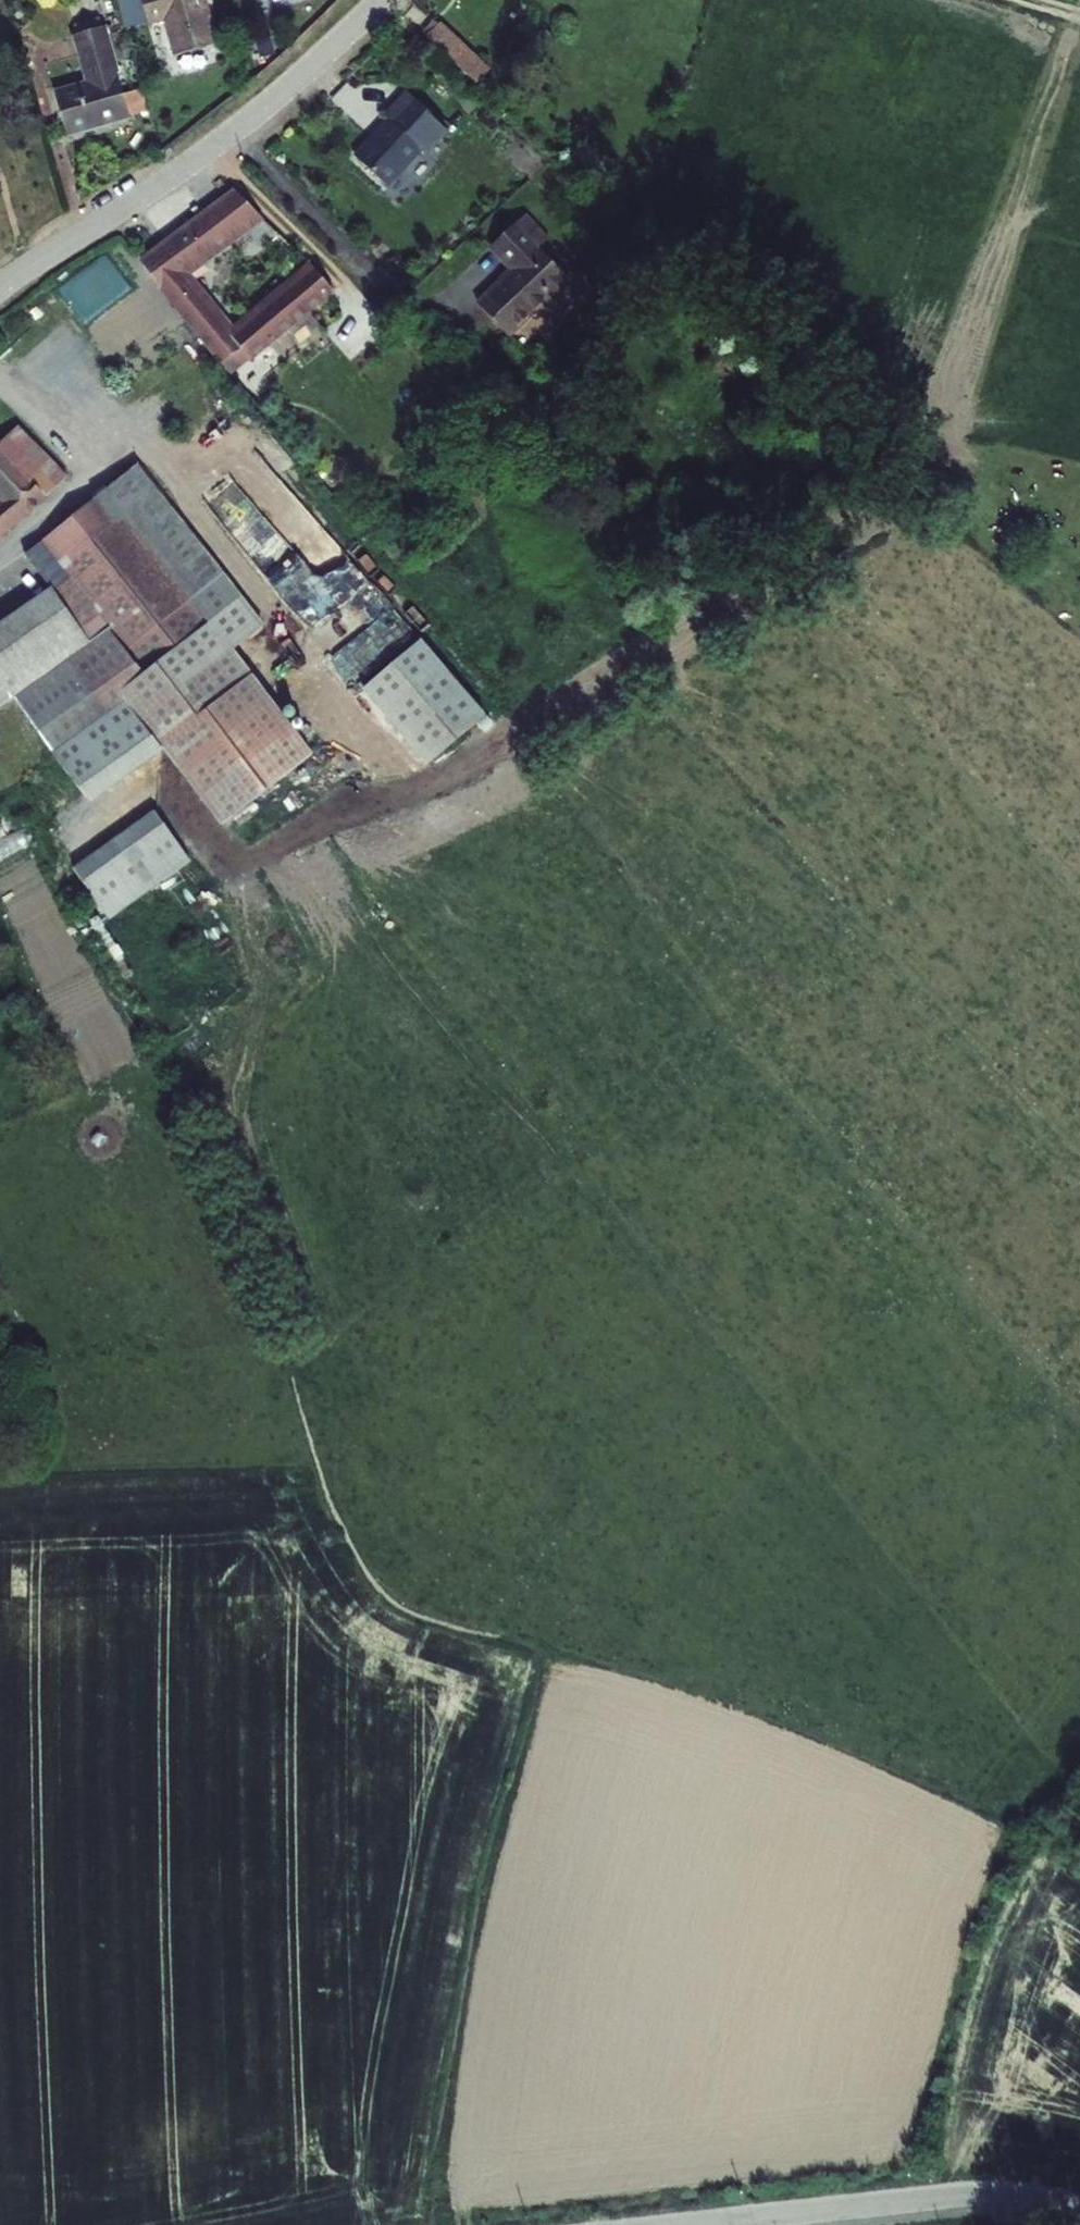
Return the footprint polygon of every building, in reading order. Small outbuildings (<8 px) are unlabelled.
[(236,43),(223,0),(160,0),(166,23),(182,19),(194,55),(209,51),(236,43)] [(471,54),(482,42),(442,5),(430,17),(471,54)] [(118,125),(144,117),(117,27),(90,34),(87,35),(93,56),(96,55),(99,54),(107,82),(105,83),(69,93),(82,136),(118,125)] [(396,107),(362,143),(395,175),(429,138),(434,142),(456,119),(415,80),(392,104),(396,107)] [(314,300),(325,313),(349,292),(324,262),(240,179),(150,249),(240,365),(269,340),(283,353),(310,330),(296,315),(314,300)] [(529,193),(498,224),(520,246),(508,259),(505,256),(481,280),(515,314),(553,276),(568,292),(589,270),(545,228),(554,218),(529,193)] [(113,255),(64,282),(85,318),(133,291),(113,255)] [(48,486),(67,469),(21,424),(3,442),(48,486)] [(0,439),(0,485),(3,489),(0,491),(0,527),(48,486),(3,442),(0,439)] [(141,459),(31,547),(57,580),(0,619),(0,690),(6,699),(0,703),(0,708),(41,760),(127,694),(224,820),(316,748),(237,645),(267,618),(141,459)] [(518,733),(455,658),(399,705),(461,780),(518,733)] [(192,855),(157,807),(77,864),(112,912),(192,855)]
